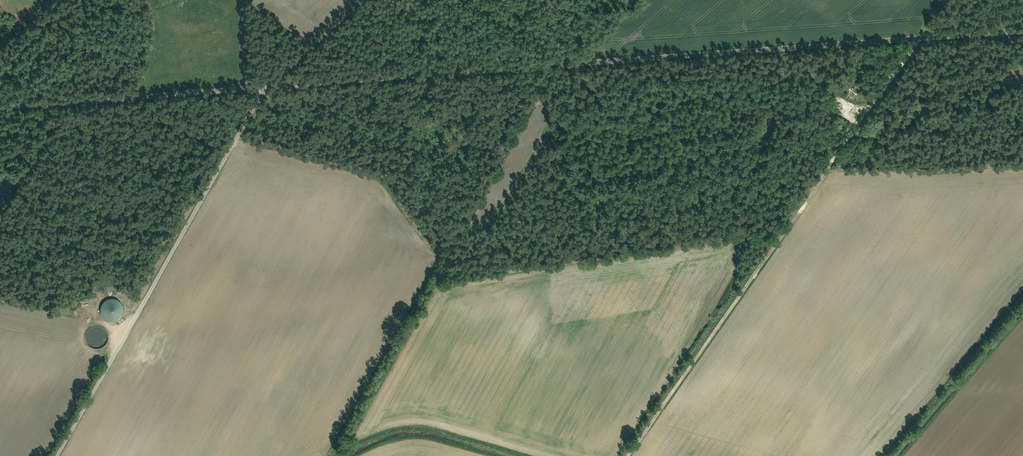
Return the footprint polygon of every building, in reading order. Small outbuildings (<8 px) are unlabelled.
[(852,85),(844,96),(854,103),(862,92),(852,85)] [(122,315),(124,311),(124,307),(123,303),(120,300),(118,298),(114,297),(111,297),(107,298),(104,300),(102,303),(101,307),(101,311),(102,315),(105,318),(108,320),(112,320),(116,320),(120,318),(122,315)] [(106,343),(108,340),(108,336),(107,332),(104,329),(102,327),(98,326),(95,326),(91,327),(88,329),(86,332),(85,336),(85,340),(86,343),(89,346),(92,348),(96,349),(100,348),(104,346),(106,343)]
